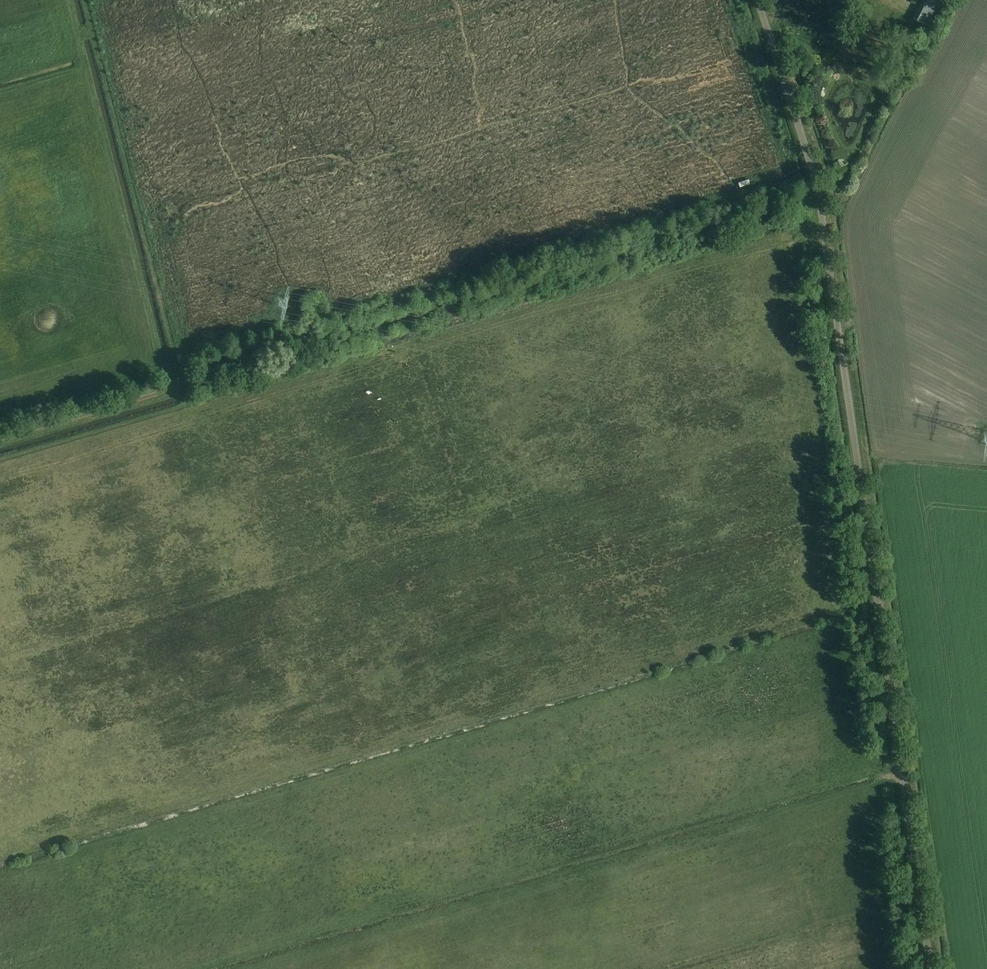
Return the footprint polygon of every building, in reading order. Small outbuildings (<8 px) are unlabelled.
[(915,17),(929,24),(941,0),(923,0),(915,17)] [(797,83),(787,86),(791,104),(802,101),(797,83)]
